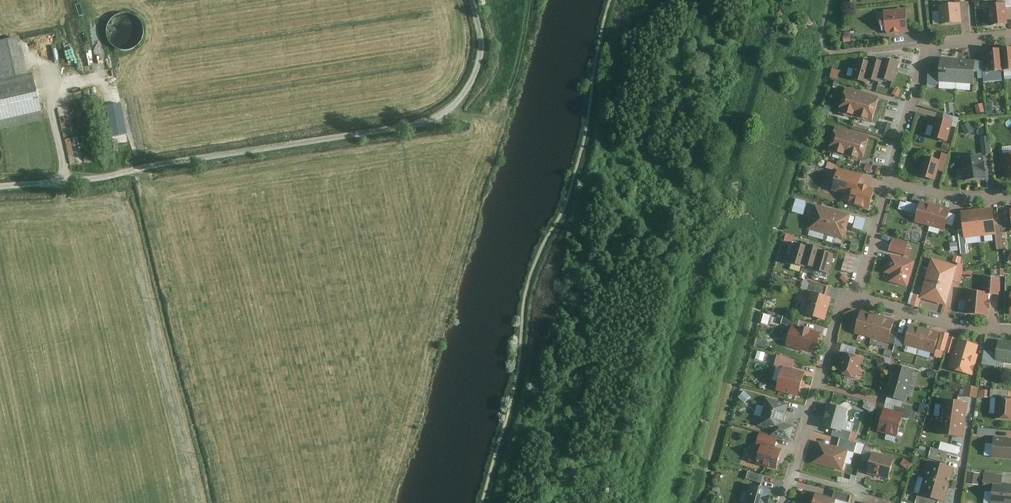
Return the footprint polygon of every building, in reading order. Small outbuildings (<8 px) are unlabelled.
[(937,4),(939,23),(961,21),(960,2),(937,4)] [(989,3),(991,24),(1006,23),(1004,2),(989,3)] [(883,9),(883,18),(878,19),(878,24),(880,24),(881,30),(884,29),(885,30),(886,34),(903,32),(903,29),(907,29),(905,7),(883,9)] [(31,72),(26,74),(16,36),(0,41),(0,132),(44,122),(31,72)] [(1010,68),(1010,46),(1001,47),(1003,69),(1010,68)] [(987,48),(988,57),(989,71),(1002,69),(1000,47),(987,48)] [(989,71),(988,57),(981,57),(983,80),(990,79),(989,71)] [(938,81),(956,83),(958,60),(940,59),(939,70),(938,81)] [(956,83),(974,84),(976,62),(958,60),(956,83)] [(867,81),(879,84),(880,80),(884,64),(872,61),(871,65),(867,81)] [(880,80),(891,83),(897,64),(885,61),(884,64),(880,80)] [(867,81),(871,65),(859,62),(854,81),(866,85),(867,81)] [(829,77),(837,79),(839,70),(831,68),(829,77)] [(938,81),(939,70),(928,69),(927,83),(938,84),(938,81)] [(843,114),(850,116),(851,116),(856,117),(857,118),(864,120),(865,120),(871,121),(878,96),(845,86),(837,112),(842,113),(843,114)] [(895,86),(891,93),(897,96),(901,89),(895,86)] [(945,113),(953,112),(952,102),(944,103),(945,113)] [(974,105),(977,113),(985,111),(982,102),(974,105)] [(946,141),(952,121),(936,116),(930,136),(946,141)] [(815,125),(822,128),(824,122),(818,119),(815,125)] [(884,121),(882,129),(886,130),(885,135),(889,136),(891,132),(888,131),(891,123),(884,121)] [(961,125),(965,134),(973,131),(969,122),(961,125)] [(833,153),(840,155),(841,155),(846,156),(847,157),(854,159),(855,159),(861,160),(868,135),(835,125),(827,151),(832,152),(833,153)] [(980,136),(982,154),(990,153),(988,135),(980,136)] [(1005,179),(1010,178),(1010,153),(1000,154),(1002,168),(1003,168),(1005,179)] [(963,180),(985,178),(984,171),(985,171),(984,161),(983,161),(982,154),(960,157),(963,180)] [(917,175),(934,180),(940,160),(923,155),(917,175)] [(827,161),(825,167),(833,170),(835,163),(827,161)] [(869,173),(873,163),(868,161),(866,164),(865,164),(863,171),(869,173)] [(830,190),(849,196),(847,203),(868,209),(874,188),(858,183),(861,175),(837,168),(830,190)] [(793,204),(798,208),(804,199),(799,196),(793,204)] [(914,222),(929,226),(935,204),(920,200),(914,222)] [(832,209),(814,204),(806,229),(824,234),(832,209)] [(929,226),(944,230),(950,208),(935,204),(929,226)] [(905,224),(911,225),(916,208),(910,206),(905,224)] [(850,214),(832,209),(824,234),(842,239),(850,214)] [(979,236),(996,234),(993,211),(977,212),(979,236)] [(962,237),(979,236),(977,212),(960,214),(962,237)] [(856,215),(854,227),(863,229),(866,217),(856,215)] [(903,232),(902,239),(908,240),(910,233),(903,232)] [(791,244),(794,235),(785,233),(783,242),(791,244)] [(904,256),(904,255),(909,257),(911,249),(907,247),(908,242),(892,238),(888,251),(904,256)] [(849,250),(856,252),(858,242),(851,241),(849,250)] [(792,264),(804,267),(804,265),(809,249),(798,246),(792,264)] [(804,265),(816,269),(821,252),(821,251),(810,248),(809,249),(804,265)] [(815,271),(826,274),(832,255),(821,252),(816,269),(815,271)] [(840,270),(850,273),(855,256),(846,253),(840,270)] [(907,287),(914,261),(895,256),(888,253),(883,272),(890,274),(888,281),(907,287)] [(952,281),(955,269),(930,262),(925,281),(950,288),(952,281)] [(957,263),(955,269),(952,281),(960,283),(963,272),(962,264),(957,263)] [(839,278),(844,283),(849,278),(844,273),(839,278)] [(983,277),(982,292),(986,292),(986,294),(989,294),(999,295),(1000,278),(983,277)] [(802,314),(824,320),(831,297),(825,296),(827,286),(803,279),(800,288),(807,290),(806,292),(808,293),(806,300),(810,301),(808,306),(805,305),(802,314)] [(944,307),(950,288),(925,281),(919,300),(944,307)] [(986,292),(982,292),(967,290),(964,313),(987,315),(987,309),(989,309),(990,299),(988,299),(989,294),(986,294),(986,292)] [(919,298),(913,296),(910,305),(916,307),(919,298)] [(871,338),(878,316),(860,311),(854,333),(871,338)] [(761,322),(767,324),(769,317),(763,315),(761,322)] [(791,324),(797,326),(799,319),(782,315),(780,324),(787,326),(787,325),(790,326),(791,324)] [(878,316),(871,338),(888,343),(891,332),(894,321),(878,316)] [(791,324),(790,326),(784,346),(808,353),(810,344),(816,346),(820,333),(797,326),(791,324)] [(903,345),(918,350),(924,329),(909,325),(903,345)] [(939,333),(924,329),(918,350),(933,354),(939,333)] [(897,334),(891,332),(888,343),(894,345),(895,342),(897,335),(897,334)] [(904,337),(897,335),(895,342),(902,344),(904,337)] [(953,350),(956,340),(948,338),(944,352),(949,354),(951,349),(953,350)] [(978,346),(958,340),(954,351),(952,351),(946,369),(972,376),(978,356),(975,355),(978,346)] [(998,341),(997,352),(995,360),(1010,363),(1010,343),(998,341)] [(944,352),(936,349),(934,356),(942,358),(944,352)] [(995,360),(997,352),(983,351),(981,364),(995,366),(995,360)] [(856,379),(861,358),(842,352),(836,374),(856,379)] [(781,366),(792,369),(794,360),(776,355),(773,366),(780,368),(781,366)] [(884,359),(876,361),(878,368),(886,366),(884,359)] [(893,365),(889,380),(909,385),(913,370),(893,365)] [(781,366),(780,368),(774,391),(797,397),(804,372),(792,369),(781,366)] [(905,401),(909,385),(889,380),(885,396),(905,401)] [(978,388),(965,387),(964,396),(976,398),(978,388)] [(990,398),(996,398),(996,397),(1008,398),(1008,390),(990,389),(990,398)] [(737,397),(743,403),(750,397),(744,391),(737,397)] [(996,397),(996,398),(994,420),(1010,421),(1010,398),(1008,398),(996,397)] [(787,404),(764,398),(756,426),(770,430),(769,436),(789,441),(793,426),(782,423),(787,404)] [(941,400),(940,417),(964,422),(965,403),(941,400)] [(840,432),(846,410),(828,404),(821,426),(840,432)] [(925,413),(927,405),(920,404),(918,412),(925,413)] [(893,407),(891,414),(902,417),(908,418),(910,411),(893,407)] [(897,436),(902,417),(891,414),(881,411),(876,430),(897,436)] [(964,422),(940,417),(936,435),(960,439),(964,422)] [(754,447),(758,448),(759,444),(774,448),(777,438),(758,433),(754,447)] [(993,438),(992,459),(1010,461),(1010,439),(993,438)] [(839,439),(837,447),(847,450),(847,452),(853,454),(856,444),(839,439)] [(837,447),(817,441),(810,462),(841,471),(847,452),(847,450),(837,447)] [(949,452),(959,454),(961,446),(941,441),(939,449),(931,447),(929,458),(947,462),(949,452)] [(857,448),(857,449),(862,452),(865,445),(858,442),(855,447),(857,448)] [(759,444),(758,448),(756,453),(750,452),(747,462),(754,464),(775,470),(781,450),(774,448),(759,444)] [(893,459),(872,453),(867,473),(888,479),(893,459)] [(928,461),(923,478),(949,485),(953,468),(928,461)] [(745,479),(760,484),(762,476),(747,472),(745,479)] [(980,474),(968,472),(967,484),(978,485),(980,474)] [(982,487),(992,488),(992,484),(1001,485),(1002,476),(983,474),(982,487)] [(949,485),(923,478),(918,496),(944,502),(949,485)] [(743,502),(766,502),(770,490),(749,484),(743,502)] [(1001,485),(992,484),(992,488),(991,502),(1010,502),(1010,486),(1001,485)] [(831,499),(835,500),(844,502),(848,502),(850,497),(833,492),(831,499)] [(814,494),(812,502),(834,502),(835,500),(831,499),(814,494)]
